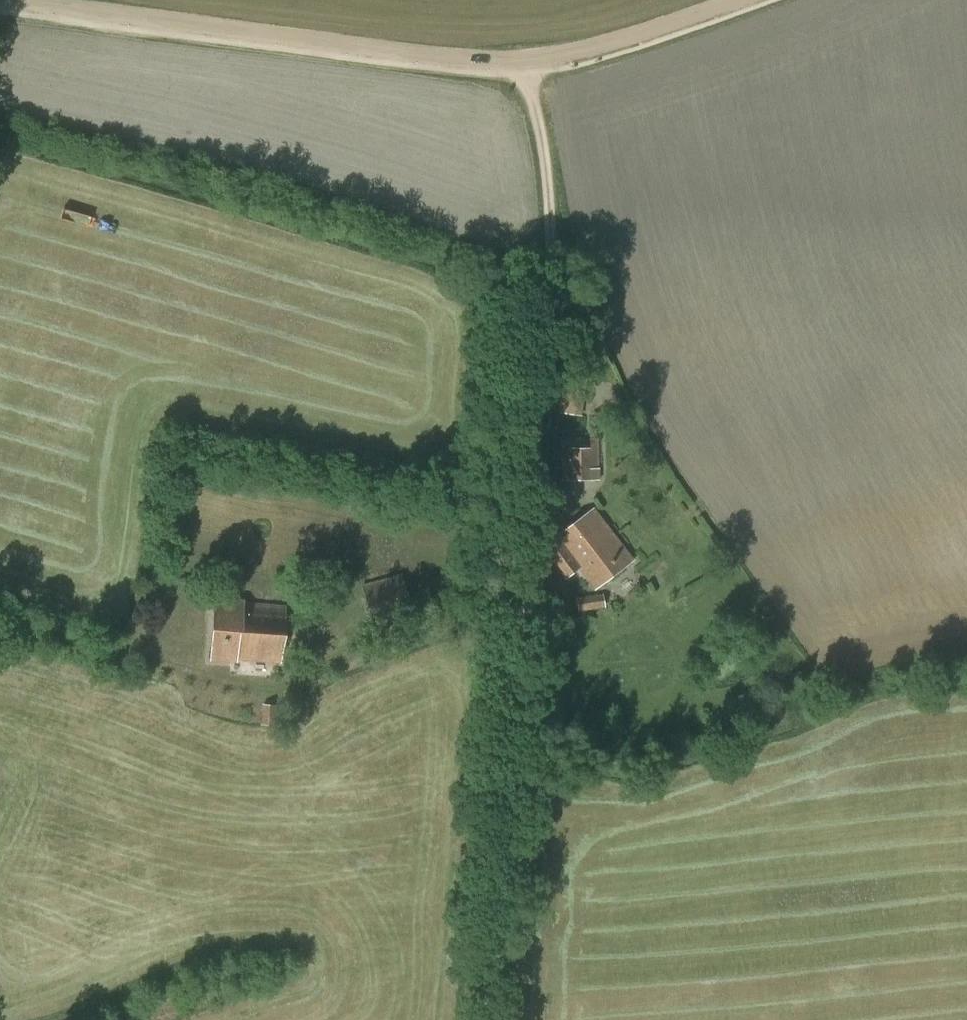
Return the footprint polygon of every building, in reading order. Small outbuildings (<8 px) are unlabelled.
[(559,413),(582,416),(587,380),(564,377),(559,413)] [(561,481),(600,481),(598,438),(560,438),(561,481)] [(592,510),(542,548),(565,579),(580,568),(595,589),(632,561),(592,510)] [(361,585),(374,628),(413,616),(401,574),(361,585)] [(603,593),(577,597),(579,611),(605,607),(603,593)] [(214,599),(210,658),(279,663),(283,609),(244,605),(245,601),(214,599)] [(276,705),(262,704),(260,724),(275,726),(276,705)]
